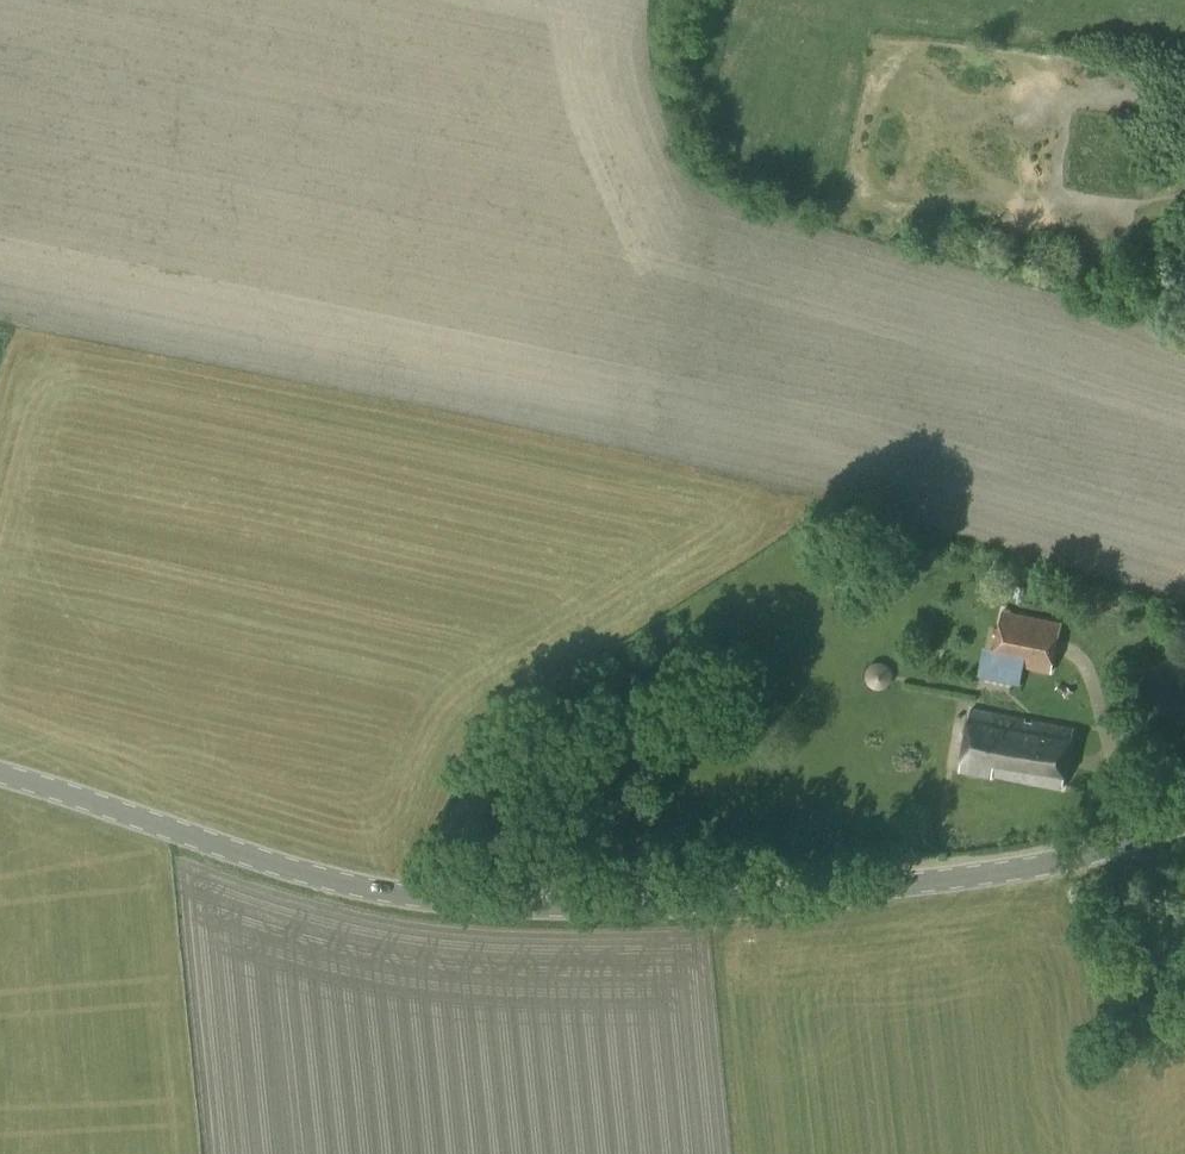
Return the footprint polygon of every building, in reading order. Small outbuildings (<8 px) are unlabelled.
[(1050,673),(1061,623),(1002,611),(992,661),(1050,673)] [(929,640),(929,631),(917,631),(917,640),(929,640)] [(1062,789),(1074,727),(972,708),(960,771),(1062,789)]
